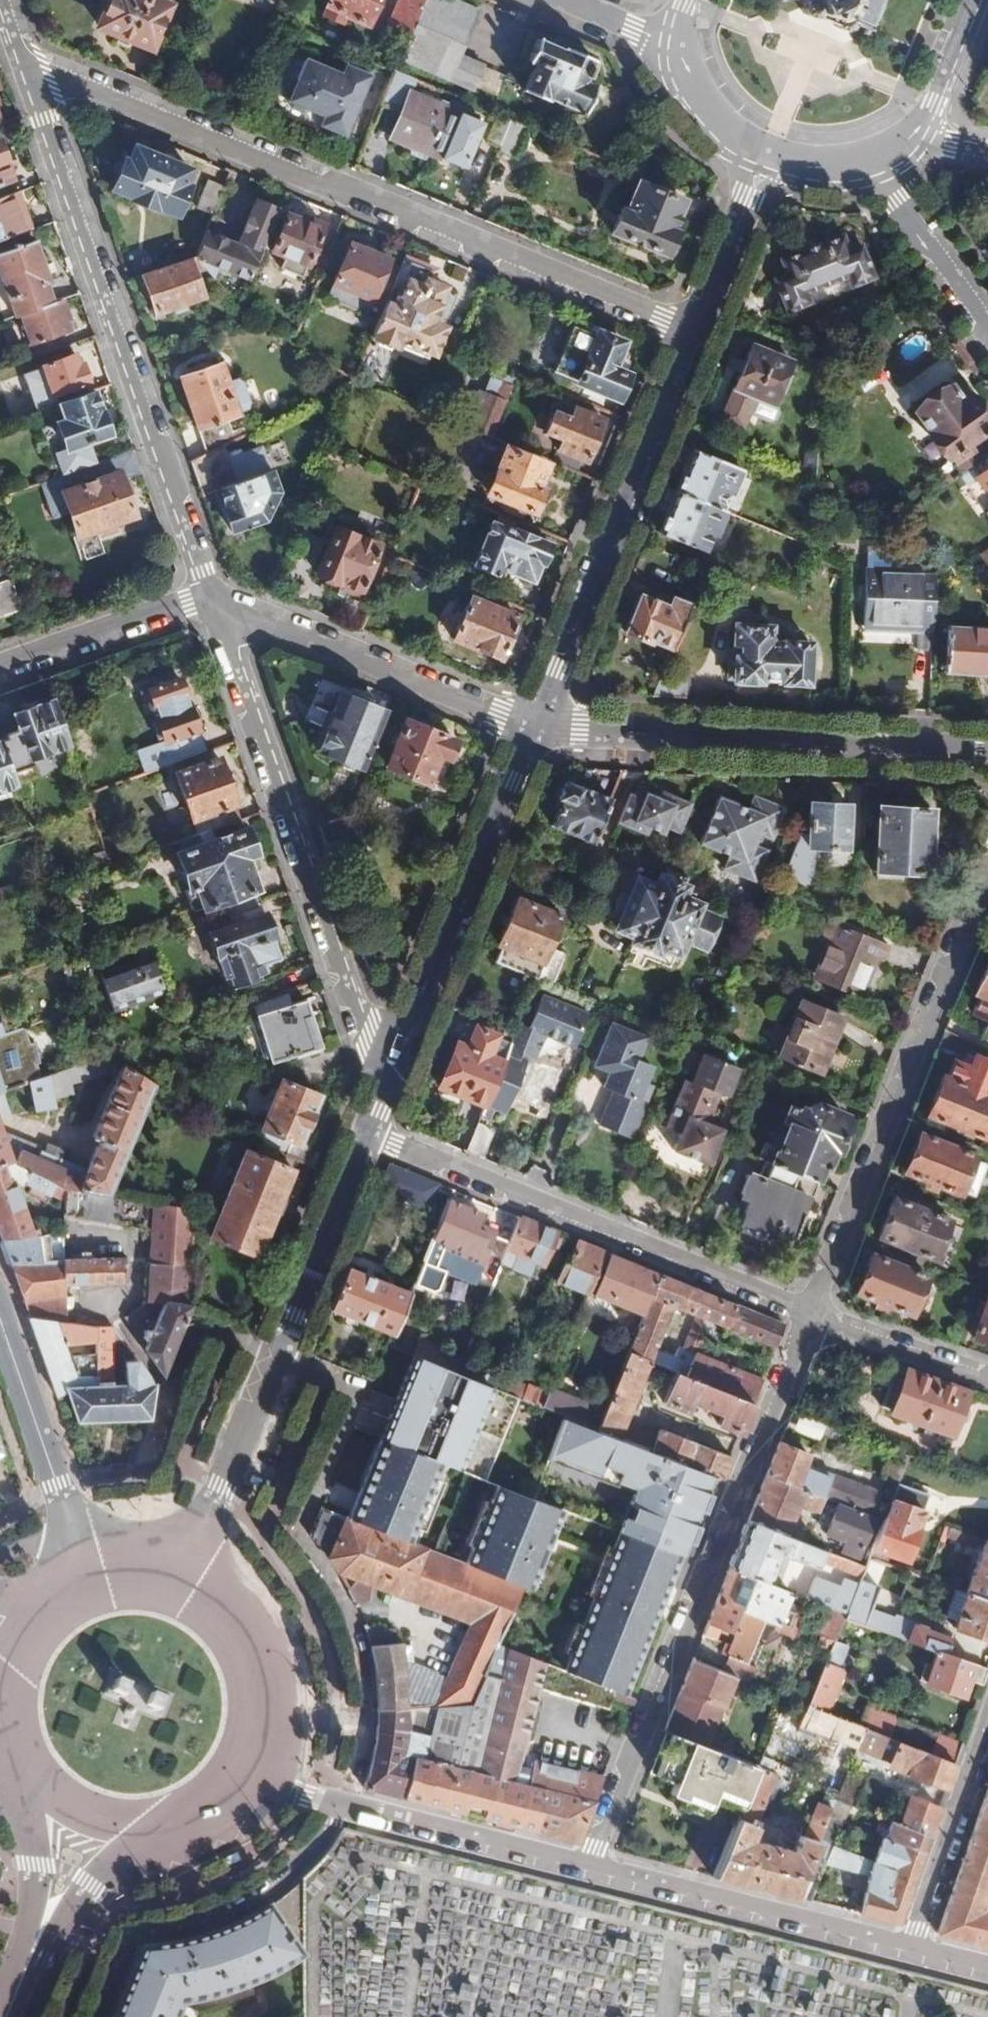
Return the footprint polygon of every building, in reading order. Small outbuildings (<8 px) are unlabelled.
[(150,0),(110,0),(98,27),(152,49),(170,8),(150,0)] [(328,8),(329,9),(326,17),(345,27),(349,19),(369,27),(376,11),(381,14),(387,2),(383,0),(331,0),(328,8)] [(426,0),(402,0),(390,29),(410,38),(426,0)] [(401,61),(475,92),(486,68),(462,57),(480,14),(449,0),(426,0),(410,38),(401,61)] [(805,5),(802,11),(803,16),(809,18),(814,16),(815,13),(824,17),(834,21),(833,24),(835,29),(841,31),(846,28),(848,23),(865,30),(863,34),(867,35),(868,31),(874,33),(875,29),(870,27),(878,8),(882,9),(884,5),(880,3),(881,0),(793,0),(805,5)] [(556,50),(529,38),(519,60),(527,63),(516,90),(539,101),(540,98),(578,113),(590,85),(580,81),(589,61),(557,47),(556,50)] [(346,139),(371,80),(370,78),(345,69),(342,78),(306,63),(296,85),(290,87),(286,97),(290,110),(303,116),(309,113),(324,119),(320,128),(346,139)] [(396,73),(383,106),(400,113),(390,139),(414,149),(428,155),(446,109),(411,95),(416,81),(396,73)] [(484,125),(446,109),(428,155),(441,161),(465,171),(484,125)] [(500,148),(511,120),(497,114),(485,142),(500,148)] [(512,157),(526,126),(518,123),(511,120),(500,148),(499,152),(512,157)] [(190,173),(135,149),(129,165),(124,162),(111,193),(131,201),(131,204),(156,214),(158,211),(177,219),(189,190),(185,187),(190,173)] [(428,155),(414,149),(411,156),(425,162),(428,155)] [(428,155),(425,162),(438,168),(441,161),(428,155)] [(681,203),(635,183),(624,211),(619,210),(609,233),(665,255),(675,232),(670,229),(681,203)] [(213,217),(223,190),(206,184),(196,210),(213,217)] [(18,193),(0,199),(0,242),(31,230),(18,193)] [(252,281),(280,212),(256,202),(237,248),(205,236),(196,258),(252,281)] [(325,270),(338,238),(323,232),(324,227),(303,218),(301,225),(285,219),(272,253),(308,268),(310,263),(325,270)] [(845,234),(781,257),(786,273),(773,277),(785,312),(809,305),(805,293),(847,279),(851,289),(876,281),(863,246),(851,250),(845,234)] [(19,316),(24,314),(50,304),(58,302),(51,284),(56,281),(42,239),(0,253),(0,257),(19,316)] [(380,322),(402,270),(387,264),(388,262),(349,245),(326,301),(367,318),(367,317),(380,322)] [(189,261),(194,276),(205,272),(195,260),(189,261)] [(189,261),(143,277),(156,315),(202,300),(194,276),(189,261)] [(434,273),(405,261),(402,270),(380,322),(371,342),(396,353),(400,344),(433,358),(446,329),(432,324),(446,290),(430,283),(434,273)] [(72,317),(65,299),(58,302),(50,304),(24,314),(39,356),(66,346),(61,332),(73,329),(70,318),(72,317)] [(598,335),(573,326),(553,373),(616,398),(626,375),(612,369),(624,342),(599,332),(598,335)] [(794,362),(754,345),(735,388),(756,397),(776,406),(794,362)] [(74,356),(42,367),(52,396),(89,384),(84,366),(79,368),(74,356)] [(828,362),(820,359),(816,367),(827,372),(828,362)] [(236,414),(226,386),(219,367),(181,381),(198,431),(237,418),(236,414)] [(495,439),(515,389),(493,381),(486,395),(480,392),(466,428),(495,439)] [(236,382),(226,386),(236,414),(247,411),(250,403),(244,385),(236,382)] [(756,397),(735,388),(722,417),(743,426),(749,413),(756,397)] [(942,463),(953,480),(958,477),(978,462),(965,443),(986,427),(964,394),(957,399),(950,389),(916,414),(947,459),(942,463)] [(107,436),(92,392),(57,405),(62,422),(56,425),(69,465),(51,471),(54,479),(61,477),(98,464),(91,442),(107,436)] [(756,397),(749,413),(770,423),(776,420),(780,413),(777,407),(776,406),(756,397)] [(552,462),(577,473),(582,462),(585,463),(603,421),(574,410),(569,422),(554,415),(546,434),(561,441),(552,462)] [(224,449),(192,465),(197,481),(203,498),(220,491),(226,510),(225,511),(232,534),(268,523),(271,515),(268,506),(277,503),(280,495),(273,474),(269,475),(237,486),(229,462),(224,449)] [(483,508),(527,526),(542,491),(537,488),(540,481),(546,466),(506,450),(495,477),(490,475),(486,477),(482,485),(483,489),(489,491),(483,508)] [(694,450),(677,493),(720,510),(727,493),(731,494),(742,469),(694,450)] [(261,451),(229,462),(237,486),(269,475),(261,451)] [(141,475),(133,452),(98,464),(61,477),(66,492),(62,494),(76,536),(132,516),(120,482),(141,475)] [(796,474),(817,476),(817,467),(819,455),(805,453),(804,463),(797,463),(796,474)] [(978,462),(958,477),(969,492),(979,485),(987,499),(987,455),(978,462)] [(537,488),(542,491),(545,483),(540,481),(537,488)] [(677,493),(661,534),(689,545),(702,550),(704,551),(710,534),(715,535),(724,512),(720,510),(677,493)] [(513,534),(490,525),(472,566),(497,577),(500,571),(531,583),(538,565),(541,566),(550,546),(514,532),(513,534)] [(379,546),(336,528),(317,574),(360,593),(379,546)] [(704,551),(702,550),(692,575),(701,579),(711,554),(704,551)] [(917,649),(933,651),(936,584),(916,583),(916,574),(867,572),(865,625),(878,625),(878,632),(905,633),(906,628),(918,627),(918,633),(917,649)] [(936,584),(937,575),(916,574),(916,583),(936,584)] [(10,579),(0,583),(0,617),(21,610),(10,579)] [(650,640),(672,651),(689,607),(672,599),(668,608),(639,597),(625,633),(648,643),(650,640)] [(516,621),(469,601),(453,643),(499,661),(516,621)] [(758,681),(758,679),(781,679),(780,684),(805,685),(808,645),(784,643),(784,645),(769,645),(770,628),(734,627),(732,643),(740,644),(740,658),(733,657),(733,661),(728,661),(728,679),(734,678),(734,683),(752,684),(752,681),(758,681)] [(947,627),(944,672),(987,675),(987,629),(947,627)] [(142,750),(149,772),(168,765),(199,754),(193,734),(197,732),(196,726),(200,725),(194,708),(190,710),(178,679),(147,690),(151,702),(145,704),(150,714),(155,711),(157,717),(154,718),(162,738),(168,737),(169,742),(142,750)] [(386,709),(342,691),(327,728),(321,729),(314,746),(318,750),(317,754),(361,771),(386,709)] [(0,741),(11,774),(31,766),(29,759),(68,746),(53,701),(13,715),(15,719),(0,724),(0,725),(5,740),(0,741)] [(15,719),(13,715),(0,720),(0,724),(15,719)] [(424,724),(409,718),(390,764),(430,779),(440,754),(450,758),(458,739),(433,728),(435,723),(426,719),(424,724)] [(15,787),(11,774),(0,741),(0,792),(15,787)] [(201,817),(207,832),(210,831),(219,828),(236,822),(231,807),(234,806),(218,759),(175,774),(192,820),(201,817)] [(592,847),(610,802),(579,789),(577,793),(563,787),(556,803),(562,805),(551,829),(592,847)] [(640,805),(627,800),(618,827),(644,837),(647,831),(660,837),(663,829),(678,835),(689,806),(670,799),(658,797),(657,800),(649,798),(643,799),(641,801),(640,805)] [(759,831),(764,833),(773,836),(784,807),(751,799),(748,806),(726,798),(719,800),(701,844),(728,856),(724,865),(755,879),(767,849),(759,846),(754,844),(759,831)] [(847,807),(811,804),(807,848),(843,851),(847,807)] [(930,812),(877,809),(874,876),(926,879),(930,812)] [(82,825),(94,821),(91,811),(78,815),(82,825)] [(207,832),(177,842),(180,853),(176,854),(190,890),(196,887),(204,907),(224,900),(229,914),(258,904),(260,904),(244,859),(253,855),(244,830),(213,841),(210,831),(207,832)] [(759,846),(764,833),(759,831),(754,844),(759,846)] [(654,889),(636,882),(616,932),(637,941),(636,946),(637,948),(633,957),(652,965),(656,955),(658,956),(660,951),(679,959),(685,942),(703,950),(717,920),(697,911),(699,907),(681,899),(685,890),(682,888),(686,879),(665,870),(661,880),(658,880),(654,889)] [(594,886),(583,882),(577,895),(588,899),(594,886)] [(15,898),(11,886),(0,890),(0,903),(15,898)] [(567,910),(556,905),(552,916),(517,902),(498,947),(503,951),(497,967),(538,983),(539,980),(546,964),(551,951),(560,926),(567,910)] [(258,904),(229,914),(210,921),(214,932),(210,934),(225,977),(229,976),(233,985),(257,977),(254,967),(278,959),(258,904)] [(828,943),(818,967),(827,972),(822,985),(859,1000),(876,961),(883,964),(889,948),(828,923),(821,939),(828,943)] [(546,964),(539,980),(553,986),(565,956),(551,951),(546,964)] [(112,1011),(163,992),(151,958),(123,968),(125,973),(101,981),(112,1011)] [(975,997),(979,1000),(972,1016),(987,1023),(987,965),(975,997)] [(827,972),(818,967),(812,981),(822,985),(827,972)] [(487,1109),(481,1123),(489,1126),(494,1112),(501,1114),(507,1112),(524,1070),(523,1063),(534,1058),(545,1034),(573,1044),(586,1012),(535,991),(517,1036),(511,1051),(505,1065),(491,1098),(487,1109)] [(307,1000),(258,1017),(274,1063),(315,1049),(305,1019),(312,1016),(307,1000)] [(843,1022),(803,1005),(780,1061),(821,1078),(843,1022)] [(473,1037),(476,1030),(467,1026),(464,1033),(473,1037)] [(3,1034),(0,1035),(0,1092),(3,1091),(30,1082),(42,1078),(38,1065),(42,1064),(35,1041),(30,1043),(25,1027),(3,1034)] [(641,1041),(606,1027),(589,1069),(602,1075),(597,1090),(606,1094),(592,1128),(624,1141),(646,1089),(639,1087),(645,1070),(631,1065),(641,1041)] [(491,1098),(505,1065),(489,1056),(497,1039),(476,1030),(473,1037),(464,1033),(441,1089),(487,1109),(491,1098)] [(517,1036),(506,1032),(503,1040),(504,1048),(511,1051),(517,1036)] [(96,1060),(30,1082),(37,1114),(55,1110),(53,1101),(71,1095),(69,1086),(101,1073),(96,1060)] [(977,1060),(973,1070),(955,1063),(948,1080),(943,1078),(928,1117),(987,1141),(987,1138),(987,1064),(977,1060)] [(10,1160),(56,1187),(66,1193),(111,1199),(149,1100),(154,1085),(124,1067),(94,1140),(100,1143),(87,1175),(60,1163),(64,1155),(48,1148),(44,1157),(40,1155),(37,1160),(5,1147),(10,1145),(8,1137),(2,1138),(0,1131),(0,1163),(10,1160)] [(295,1159),(315,1168),(321,1152),(300,1144),(319,1096),(280,1080),(261,1129),(290,1141),(285,1155),(295,1159)] [(717,1095),(686,1083),(678,1103),(666,1133),(678,1137),(672,1154),(706,1167),(720,1133),(704,1126),(717,1095)] [(0,1092),(0,1111),(9,1108),(3,1091),(0,1092)] [(169,1120),(174,1110),(155,1102),(152,1112),(169,1120)] [(820,1186),(822,1187),(833,1160),(836,1161),(850,1127),(849,1121),(817,1107),(811,1109),(809,1115),(802,1112),(801,1114),(791,1109),(784,1125),(789,1128),(773,1167),(782,1170),(820,1186)] [(477,1127),(465,1156),(482,1163),(491,1141),(483,1130),(477,1127)] [(974,1158),(920,1136),(904,1175),(958,1197),(974,1158)] [(291,1169),(295,1159),(285,1155),(261,1145),(256,1156),(245,1151),(210,1237),(257,1258),(293,1171),(291,1169)] [(0,1163),(0,1229),(4,1241),(45,1238),(44,1232),(33,1233),(17,1188),(26,1184),(50,1198),(56,1187),(10,1160),(0,1163)] [(773,1167),(766,1164),(759,1181),(750,1178),(744,1192),(753,1197),(744,1220),(796,1242),(806,1219),(804,1218),(809,1206),(812,1207),(820,1186),(782,1170),(773,1167)] [(392,1165),(381,1192),(432,1212),(441,1185),(392,1165)] [(153,1206),(111,1199),(66,1193),(65,1218),(148,1230),(153,1206)] [(949,1221),(894,1199),(879,1238),(932,1259),(949,1221)] [(448,1201),(423,1261),(435,1266),(439,1258),(442,1250),(448,1249),(449,1246),(464,1253),(479,1215),(448,1201)] [(166,1306),(193,1308),(194,1213),(156,1207),(147,1303),(152,1304),(166,1306)] [(558,1234),(522,1219),(503,1265),(531,1276),(537,1263),(545,1267),(550,1250),(556,1252),(560,1242),(555,1240),(558,1234)] [(45,1238),(4,1241),(9,1256),(12,1265),(57,1262),(55,1254),(50,1237),(45,1238)] [(606,1254),(579,1243),(569,1266),(565,1264),(557,1282),(589,1295),(606,1254)] [(442,1250),(439,1258),(459,1266),(464,1253),(449,1246),(448,1249),(442,1250)] [(55,1254),(57,1262),(64,1261),(64,1253),(55,1254)] [(661,1276),(613,1257),(595,1297),(644,1318),(661,1276)] [(57,1262),(12,1265),(21,1291),(31,1318),(58,1323),(62,1324),(62,1305),(68,1305),(68,1299),(62,1299),(62,1285),(122,1283),(123,1260),(77,1261),(64,1261),(57,1262)] [(924,1281),(871,1260),(856,1298),(908,1319),(924,1281)] [(423,1261),(415,1281),(431,1288),(439,1268),(435,1266),(423,1261)] [(349,1268),(332,1309),(393,1335),(412,1289),(398,1282),(395,1288),(349,1268)] [(661,1276),(644,1318),(628,1354),(650,1362),(668,1370),(676,1373),(753,1405),(763,1381),(695,1354),(694,1356),(679,1350),(674,1360),(655,1351),(673,1309),(695,1317),(683,1347),(699,1353),(711,1324),(776,1350),(784,1327),(661,1276)] [(480,1322),(490,1297),(474,1290),(463,1315),(480,1322)] [(974,1339),(987,1345),(987,1297),(974,1339)] [(586,1302),(581,1314),(592,1319),(597,1306),(586,1302)] [(152,1304),(147,1303),(126,1321),(130,1328),(149,1314),(152,1304)] [(147,1352),(165,1379),(193,1308),(166,1306),(150,1344),(146,1342),(144,1348),(148,1350),(147,1352)] [(63,1392),(69,1390),(99,1389),(99,1380),(79,1380),(65,1343),(58,1323),(31,1318),(44,1358),(57,1394),(63,1392)] [(96,1324),(62,1324),(65,1343),(96,1342),(96,1324)] [(96,1342),(99,1380),(116,1379),(113,1343),(110,1342),(110,1331),(96,1324),(96,1342)] [(114,1330),(110,1331),(110,1342),(113,1343),(122,1342),(114,1330)] [(419,1340),(413,1353),(417,1355),(441,1364),(446,1351),(419,1340)] [(80,1420),(149,1419),(151,1388),(149,1383),(144,1372),(127,1349),(121,1353),(128,1365),(128,1388),(121,1388),(117,1388),(117,1384),(116,1379),(99,1380),(99,1389),(69,1390),(80,1420)] [(628,1354),(605,1409),(597,1428),(713,1473),(724,1478),(732,1459),(662,1429),(657,1432),(654,1439),(629,1429),(628,1432),(621,1429),(650,1362),(628,1354)] [(417,1355),(382,1437),(432,1457),(442,1461),(488,1480),(522,1398),(502,1390),(492,1386),(441,1364),(417,1355)] [(969,1396),(898,1370),(883,1410),(894,1414),(893,1419),(953,1439),(969,1396)] [(502,1390),(509,1375),(499,1371),(492,1386),(502,1390)] [(753,1405),(676,1373),(663,1403),(684,1412),(688,1402),(723,1417),(719,1427),(741,1436),(753,1405)] [(549,1392),(509,1375),(502,1390),(522,1398),(543,1406),(549,1392)] [(550,1388),(549,1392),(543,1406),(558,1413),(597,1428),(605,1409),(550,1388)] [(57,1394),(61,1404),(66,1402),(63,1392),(57,1394)] [(791,1428),(817,1439),(824,1421),(797,1411),(791,1428)] [(597,1428),(558,1413),(543,1452),(630,1486),(613,1530),(622,1534),(681,1556),(713,1473),(597,1428)] [(432,1457),(382,1437),(349,1520),(391,1537),(408,1544),(442,1461),(432,1457)] [(808,1456),(780,1445),(768,1477),(822,1498),(839,1505),(872,1518),(881,1496),(805,1467),(808,1456)] [(910,1458),(895,1452),(882,1485),(897,1490),(899,1486),(910,1458)] [(822,1498),(768,1477),(750,1522),(795,1541),(796,1536),(791,1534),(802,1507),(817,1511),(822,1498)] [(559,1509),(533,1498),(496,1483),(463,1565),(492,1577),(522,1589),(559,1509)] [(899,1486),(897,1490),(884,1522),(870,1555),(902,1568),(928,1497),(899,1486)] [(857,1559),(872,1518),(839,1505),(826,1536),(844,1544),(841,1553),(857,1559)] [(349,1520),(322,1509),(310,1536),(327,1555),(330,1560),(349,1520)] [(379,1698),(379,1712),(462,1708),(473,1699),(477,1692),(485,1672),(497,1647),(522,1589),(492,1577),(463,1565),(408,1544),(391,1537),(349,1520),(330,1560),(335,1566),(339,1572),(469,1625),(444,1679),(405,1663),(404,1644),(397,1644),(397,1629),(367,1631),(371,1645),(375,1665),(379,1698)] [(795,1541),(750,1522),(744,1536),(732,1568),(767,1585),(779,1556),(814,1569),(818,1561),(861,1579),(865,1569),(795,1541)] [(987,1544),(985,1543),(952,1531),(948,1540),(977,1550),(980,1548),(983,1550),(976,1572),(966,1597),(987,1604),(987,1545),(987,1544)] [(670,1587),(681,1556),(622,1534),(589,1616),(609,1624),(621,1600),(640,1608),(652,1579),(670,1587)] [(867,1565),(865,1569),(861,1579),(857,1588),(847,1615),(844,1621),(877,1633),(911,1645),(934,1653),(944,1657),(949,1643),(924,1635),(924,1632),(894,1622),(893,1626),(868,1617),(876,1595),(868,1591),(877,1569),(867,1565)] [(767,1585),(732,1568),(704,1637),(715,1641),(719,1635),(728,1639),(739,1612),(746,1614),(725,1667),(743,1675),(765,1622),(776,1626),(777,1624),(787,1629),(796,1610),(785,1606),(789,1595),(767,1585)] [(658,1615),(670,1587),(652,1579),(640,1608),(658,1615)] [(847,1615),(857,1588),(844,1581),(838,1593),(813,1581),(803,1602),(823,1611),(844,1621),(847,1615)] [(966,1597),(955,1593),(947,1613),(958,1616),(952,1632),(987,1642),(987,1604),(966,1597)] [(609,1624),(589,1616),(565,1675),(579,1680),(608,1692),(615,1695),(624,1698),(658,1615),(640,1608),(621,1600),(609,1624)] [(837,1638),(844,1621),(823,1611),(816,1628),(837,1638)] [(877,1633),(844,1621),(837,1638),(817,1688),(808,1707),(826,1715),(843,1674),(838,1671),(850,1644),(853,1645),(857,1637),(873,1642),(877,1633)] [(474,1774),(594,1804),(598,1795),(603,1781),(533,1763),(531,1772),(525,1770),(519,1768),(540,1682),(596,1707),(599,1701),(610,1706),(615,1695),(608,1692),(579,1680),(565,1675),(497,1647),(485,1672),(477,1692),(490,1696),(497,1698),(494,1707),(483,1741),(481,1750),(474,1774)] [(987,1671),(944,1657),(934,1653),(928,1668),(923,1666),(917,1683),(959,1696),(965,1682),(981,1687),(987,1671)] [(695,1661),(666,1732),(667,1732),(758,1769),(768,1742),(719,1722),(735,1678),(695,1661)] [(111,1668),(100,1698),(164,1724),(176,1694),(111,1668)] [(436,1808),(577,1842),(594,1804),(474,1774),(481,1750),(483,1741),(494,1707),(497,1698),(490,1696),(477,1692),(473,1699),(462,1708),(379,1712),(379,1718),(376,1751),(372,1765),(365,1790),(436,1808)] [(629,1714),(634,1702),(624,1698),(615,1695),(610,1706),(629,1714)] [(610,1706),(599,1701),(596,1707),(608,1712),(610,1706)] [(826,1715),(808,1707),(805,1706),(803,1712),(805,1713),(799,1727),(800,1728),(799,1733),(814,1739),(815,1735),(856,1751),(865,1730),(859,1728),(826,1715)] [(867,1707),(859,1728),(865,1730),(954,1767),(961,1746),(867,1707)] [(865,1730),(856,1751),(903,1770),(901,1775),(906,1776),(906,1779),(945,1793),(954,1767),(865,1730)] [(681,1816),(735,1827),(754,1778),(758,1769),(667,1732),(652,1776),(676,1785),(672,1796),(686,1801),(681,1816)] [(735,1827),(714,1878),(777,1894),(797,1899),(819,1843),(836,1801),(848,1772),(855,1755),(847,1752),(825,1806),(822,1804),(808,1839),(802,1837),(795,1852),(763,1845),(760,1850),(750,1848),(766,1806),(773,1808),(783,1783),(777,1780),(778,1777),(767,1773),(776,1752),(797,1760),(801,1750),(770,1737),(768,1742),(758,1769),(754,1778),(735,1827)] [(527,1762),(525,1770),(531,1772),(533,1763),(527,1762)] [(868,1782),(848,1772),(836,1801),(855,1810),(868,1782)] [(976,1825),(987,1829),(987,1789),(976,1825)] [(928,1840),(938,1812),(908,1800),(898,1828),(928,1840)] [(905,1851),(922,1858),(928,1840),(898,1828),(892,1825),(885,1841),(899,1848),(905,1851)] [(937,1934),(987,1948),(987,1907),(985,1906),(987,1899),(987,1829),(976,1825),(937,1934)] [(819,1843),(797,1899),(811,1903),(828,1863),(869,1879),(861,1907),(859,1915),(898,1925),(906,1904),(882,1897),(891,1873),(849,1856),(819,1843)] [(882,1897),(906,1904),(908,1898),(922,1858),(905,1851),(899,1848),(891,1873),(882,1897)] [(304,1880),(301,1883),(295,1888),(268,1909),(236,1927),(225,1932),(203,1940),(189,1943),(164,1947),(144,1948),(115,2016),(181,2016),(186,2004),(209,1999),(247,1986),(264,1978),(271,1974),(294,1963),(304,1956),(304,1880)] [(853,1913),(859,1915),(861,1907),(855,1905),(853,1913)]
